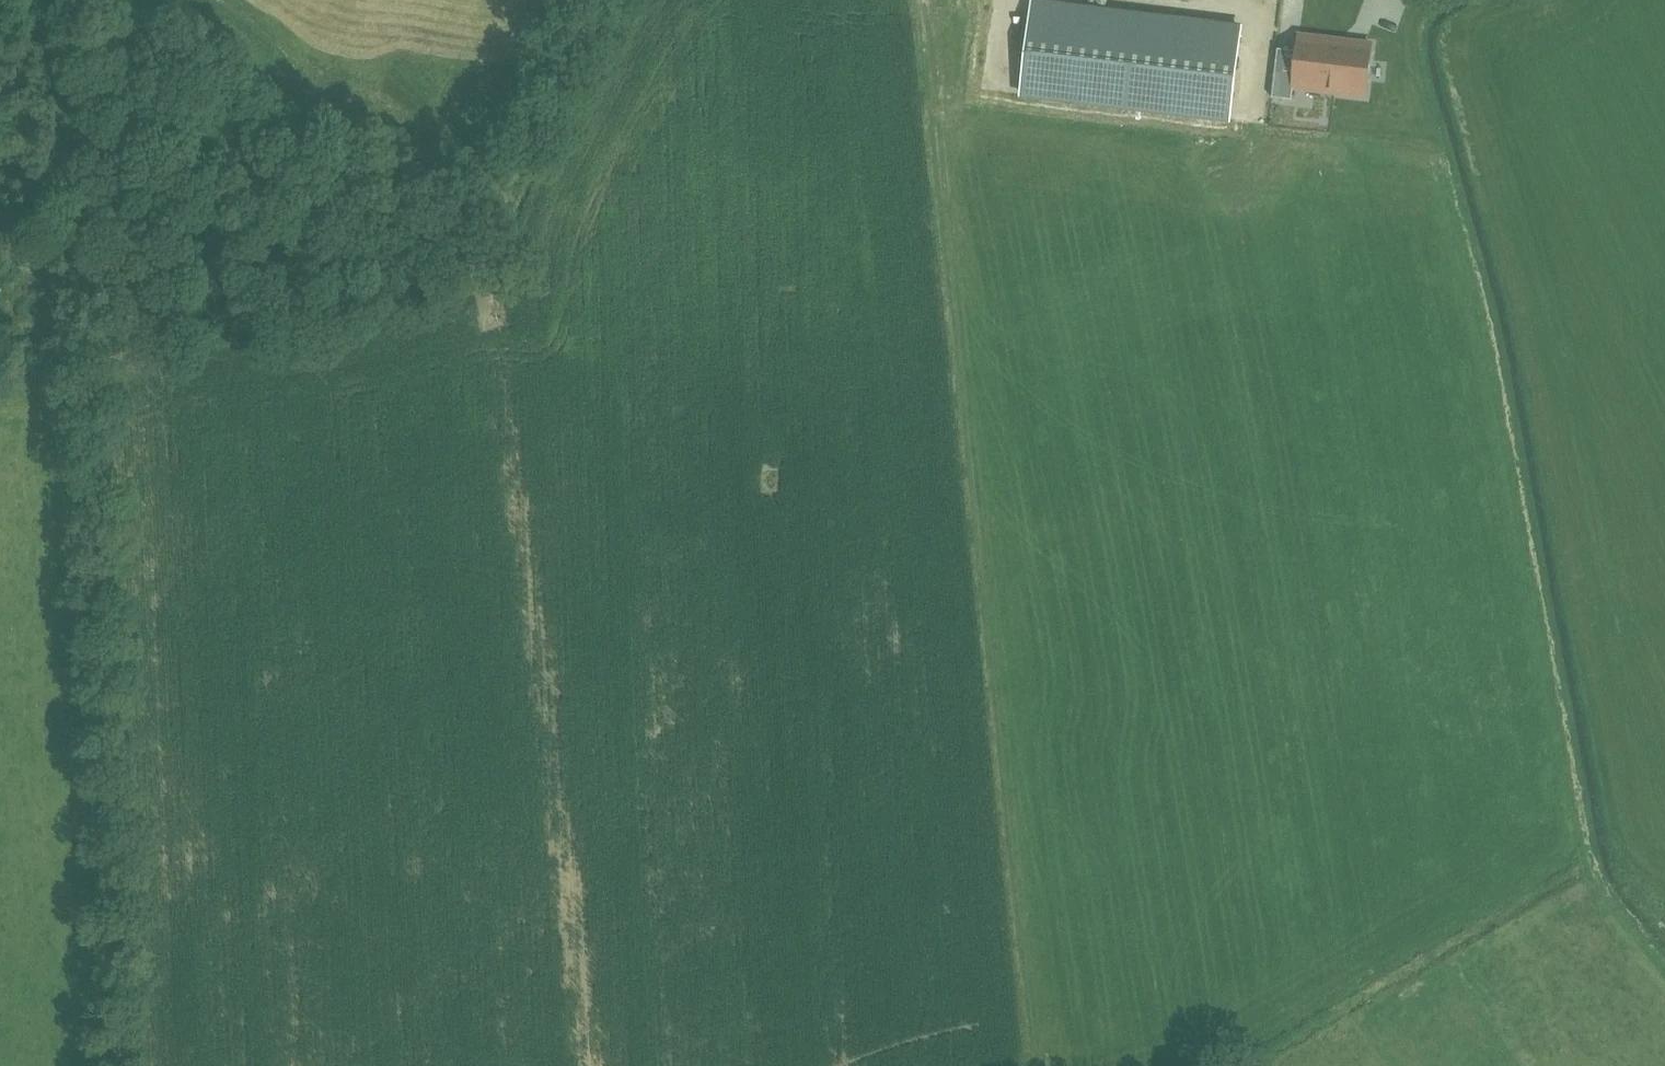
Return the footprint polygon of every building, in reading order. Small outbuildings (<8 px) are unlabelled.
[(1035,3),(1025,93),(1234,116),(1244,25),(1035,3)] [(1270,95),(1290,97),(1291,85),(1365,93),(1371,41),(1297,33),(1292,71),(1273,69),(1270,95)]
